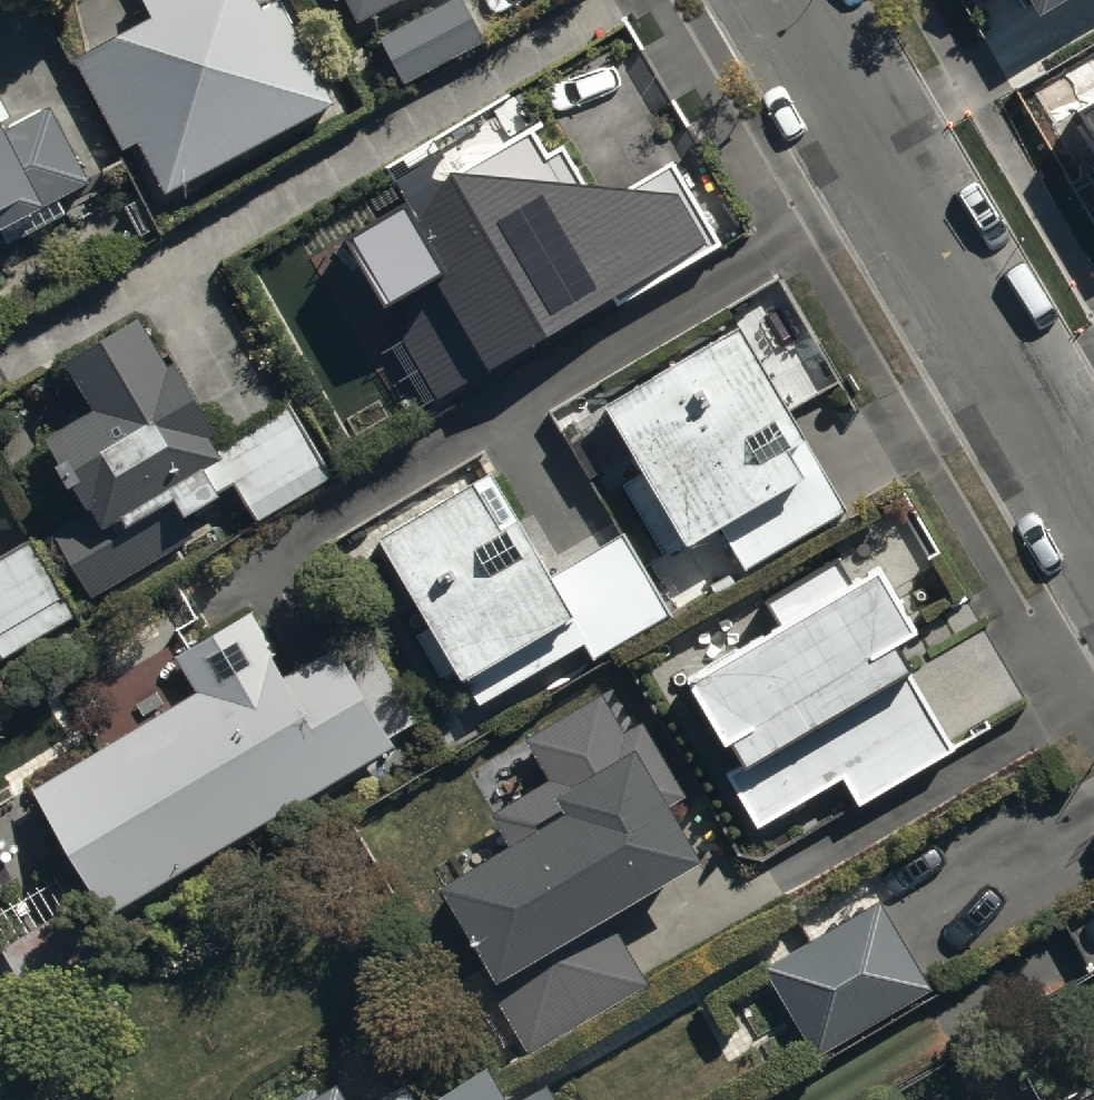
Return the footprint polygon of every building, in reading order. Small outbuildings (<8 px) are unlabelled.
[(135,7),(148,32),(69,74),(118,167),(134,159),(159,207),(328,117),(299,62),(309,57),(288,18),(279,22),(274,15),(256,25),(242,0),(148,0),(135,7)] [(358,24),(402,0),(345,0),(358,24)] [(377,36),(401,75),(475,29),(458,0),(435,0),(377,36)] [(5,241),(64,212),(55,195),(82,182),(44,104),(0,125),(0,232),(5,241)] [(1080,114),(1093,138),(1093,105),(1080,114)] [(403,197),(344,231),(433,385),(608,285),(613,294),(714,236),(669,159),(628,182),(582,179),(560,137),(544,146),(531,121),(445,166),(414,215),(403,197)] [(138,307),(63,350),(89,402),(43,428),(87,505),(49,527),(88,596),(246,505),(253,518),(328,475),(286,403),(216,443),(138,307)] [(734,319),(599,397),(639,464),(617,476),(660,552),(718,519),(744,564),(843,508),(734,319)] [(468,473),(375,528),(477,702),(583,640),(591,654),(668,609),(621,529),(547,572),(488,471),(472,480),(468,473)] [(1,658),(74,616),(30,538),(0,555),(0,656),(1,658)] [(772,619),(685,669),(738,760),(721,770),(753,825),(843,773),(860,803),(957,748),(890,632),(911,620),(877,560),(845,578),(834,559),(762,601),(772,619)] [(196,687),(32,784),(108,913),(394,743),(389,735),(417,719),(378,654),(352,669),(336,642),(288,671),(250,607),(175,652),(196,687)] [(494,970),(483,977),(528,1050),(648,980),(606,904),(696,851),(666,800),(685,788),(643,716),(625,727),(602,688),(524,734),(548,777),(490,811),(505,836),(438,876),(494,970)] [(875,898),(759,964),(808,1051),(924,986),(875,898)] [(543,1074),(506,1095),(484,1055),(403,1099),(557,1099),(543,1074)] [(333,1074),(286,1099),(347,1099),(333,1074)]
